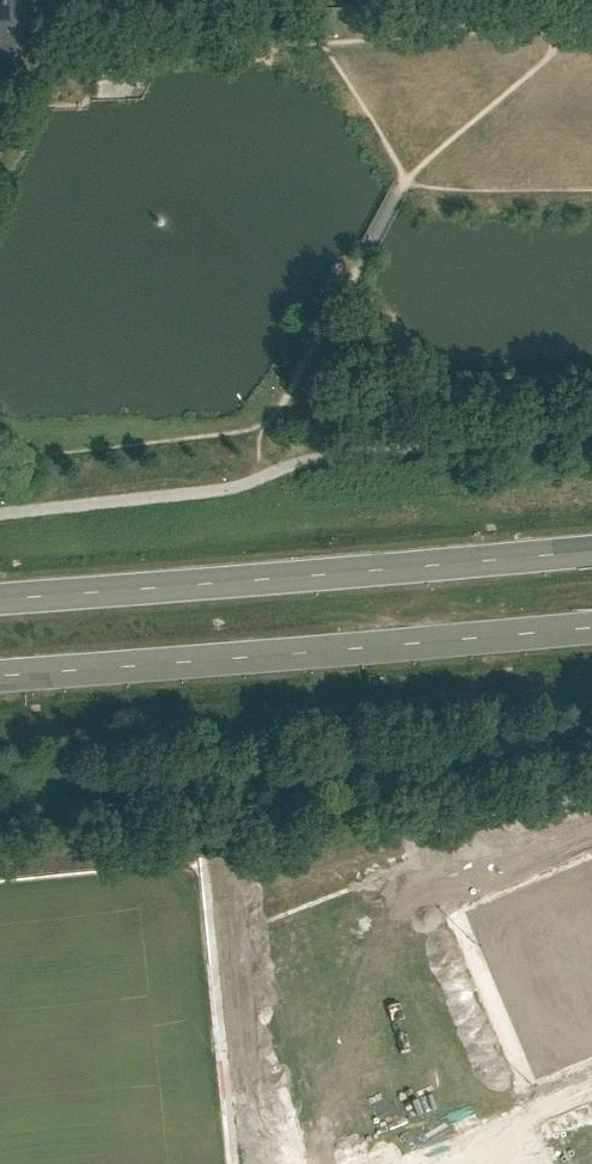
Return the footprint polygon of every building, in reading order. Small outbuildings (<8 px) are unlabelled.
[(34,23),(33,0),(0,0),(0,24),(34,23)] [(0,24),(0,54),(25,53),(35,53),(34,23),(0,24)]
